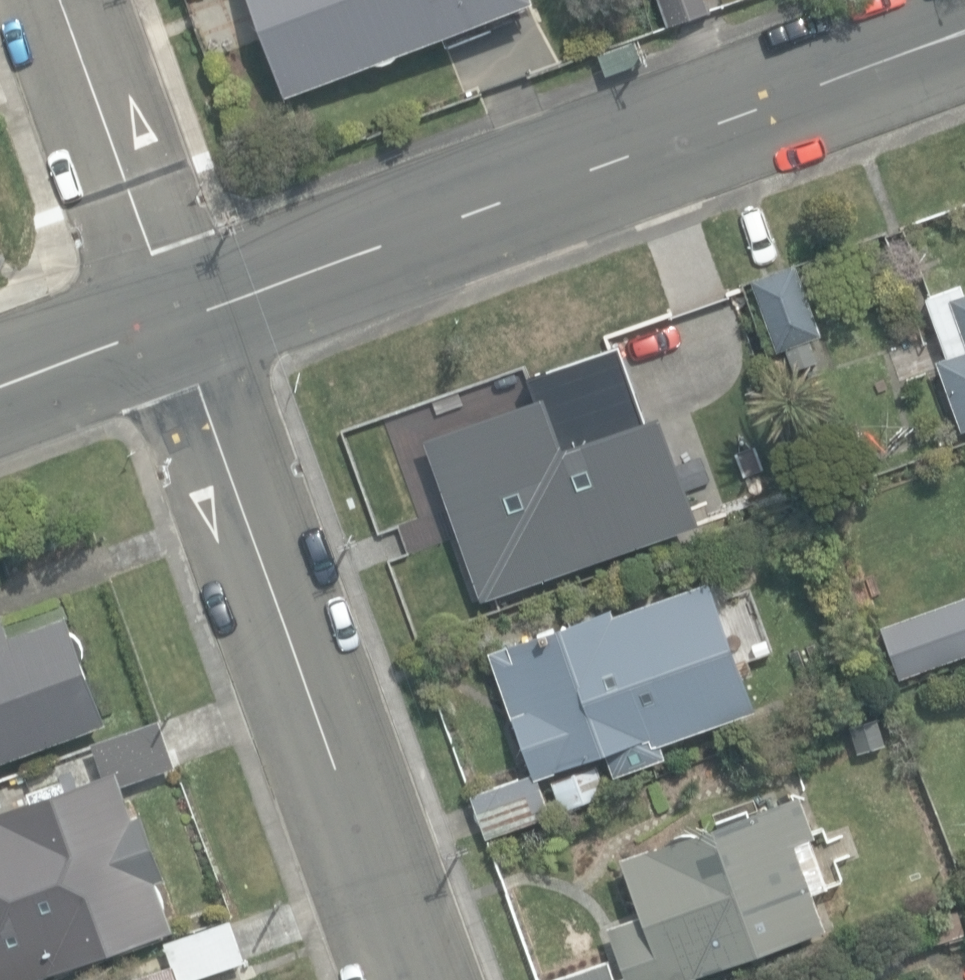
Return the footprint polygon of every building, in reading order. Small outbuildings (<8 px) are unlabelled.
[(284,98),(375,62),(377,63),(378,63),(379,63),(381,63),(382,63),(383,63),(384,63),(385,63),(386,63),(387,62),(388,62),(389,62),(390,61),(391,61),(392,60),(393,60),(393,59),(394,59),(395,58),(396,57),(397,57),(397,56),(398,55),(399,54),(399,53),(400,52),(443,35),(448,47),(530,15),(525,3),(534,0),(246,0),(284,98)] [(665,25),(710,9),(707,0),(656,0),(665,25)] [(599,53),(606,74),(641,62),(634,41),(599,53)] [(783,346),(795,379),(830,367),(818,334),(821,333),(796,263),(751,279),(776,349),(783,346)] [(962,429),(964,428),(964,292),(964,293),(960,283),(924,296),(946,356),(937,359),(962,429)] [(470,542),(487,591),(646,536),(630,490),(645,485),(627,435),(591,448),(571,390),(542,400),(541,396),(515,405),(518,413),(510,415),(508,410),(432,436),(436,450),(430,452),(462,545),(470,542)] [(400,587),(416,631),(479,607),(462,563),(400,587)] [(471,795),(486,838),(550,815),(537,779),(605,755),(613,775),(665,757),(656,733),(679,725),(656,660),(669,655),(649,600),(613,613),(610,606),(487,650),(531,773),(471,795)] [(107,721),(83,655),(83,654),(84,653),(84,652),(84,651),(84,650),(84,649),(84,648),(83,647),(83,646),(83,645),(83,644),(82,643),(82,642),(82,641),(81,640),(80,639),(80,638),(79,638),(79,637),(78,636),(77,635),(76,635),(75,634),(68,613),(12,634),(8,623),(0,626),(0,761),(107,721)] [(915,638),(886,648),(897,680),(926,669),(915,638)] [(44,970),(46,976),(175,931),(123,784),(176,765),(159,718),(92,742),(103,772),(0,808),(0,847),(19,901),(0,908),(0,979),(15,979),(44,970)] [(549,777),(561,810),(605,793),(594,761),(549,777)] [(626,979),(683,979),(825,930),(795,843),(815,836),(800,793),(693,830),(688,829),(682,829),(676,830),(671,832),(667,836),(664,840),(621,855),(641,913),(607,926),(626,979)] [(246,960),(231,918),(165,942),(172,963),(124,979),(189,979),(246,960)] [(611,960),(553,979),(619,979),(611,960)]
